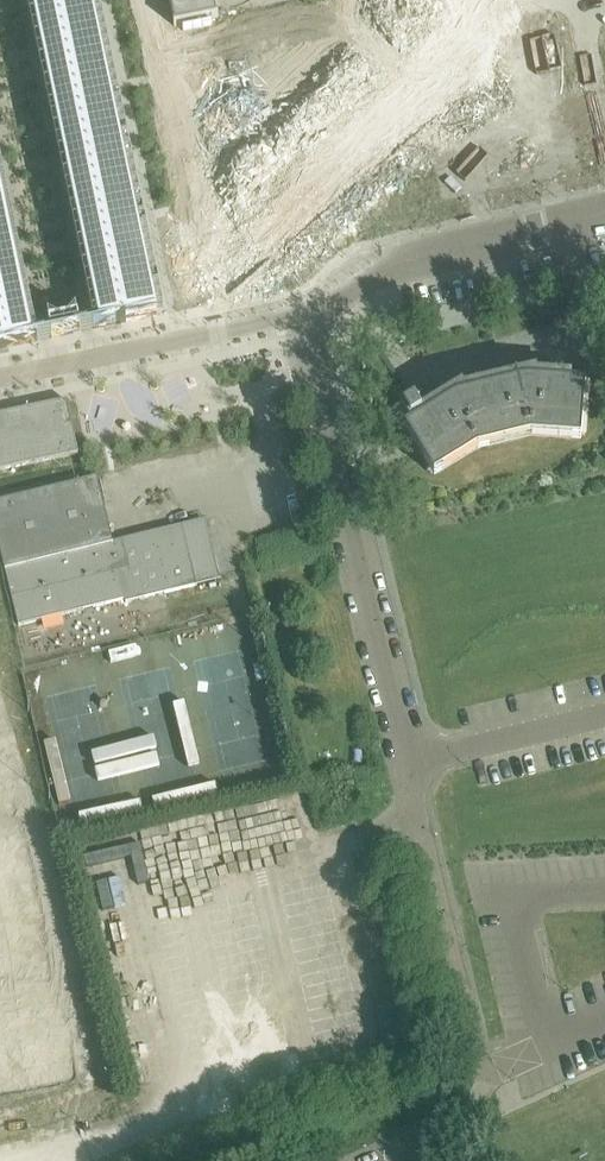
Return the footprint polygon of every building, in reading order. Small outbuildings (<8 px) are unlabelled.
[(101,328),(157,316),(91,0),(32,0),(101,328)] [(33,342),(0,185),(0,349),(33,342)] [(429,423),(416,402),(400,411),(437,472),(476,448),(533,435),(577,438),(581,393),(528,388),(459,405),(429,423)] [(21,411),(0,415),(0,472),(78,456),(67,401),(21,411)] [(97,479),(0,502),(0,550),(18,626),(124,600),(125,603),(196,586),(181,526),(112,543),(97,479)] [(28,809),(0,814),(0,994),(58,984),(28,809)] [(0,1023),(0,1096),(82,1080),(68,1010),(0,1023)]
